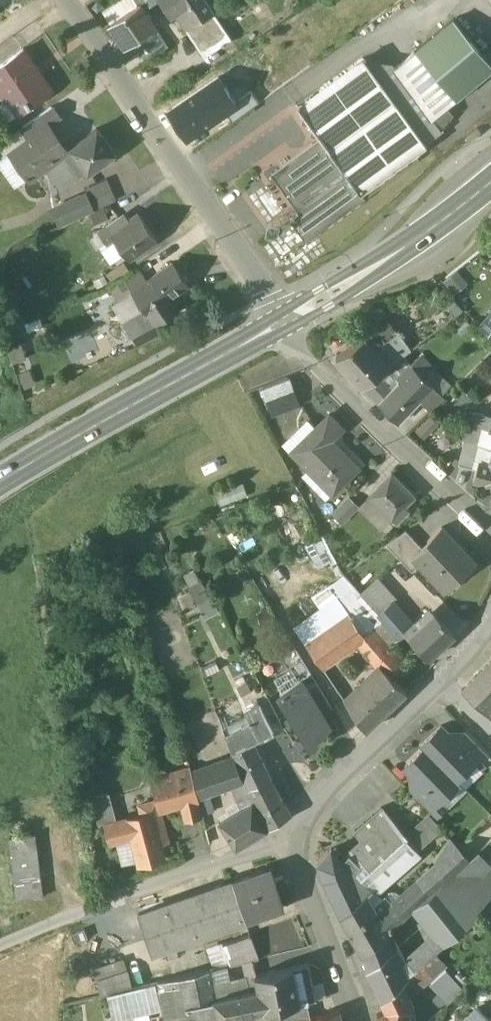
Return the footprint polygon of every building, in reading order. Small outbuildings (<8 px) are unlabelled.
[(114,4),(121,14),(139,3),(137,0),(119,0),(114,4)] [(170,14),(175,11),(187,29),(213,11),(206,0),(161,0),(170,14)] [(121,14),(111,22),(126,45),(155,25),(144,8),(143,8),(140,2),(139,3),(121,14)] [(213,11),(187,29),(205,56),(223,44),(224,45),(226,43),(225,42),(231,38),(213,11)] [(416,50),(379,79),(395,100),(405,114),(416,106),(427,121),(416,129),(425,142),(442,130),(432,116),(456,97),(490,69),(490,62),(454,18),(416,50)] [(0,62),(0,92),(5,99),(8,96),(19,111),(52,87),(24,46),(0,62)] [(364,57),(298,106),(303,112),(302,121),(310,123),(311,124),(310,133),(319,135),(323,140),(329,148),(395,100),(379,79),(364,57)] [(218,77),(170,110),(187,135),(214,117),(203,101),(219,90),(220,92),(225,89),(218,77)] [(395,100),(329,148),(349,176),(360,190),(377,178),(413,151),(425,142),(416,129),(427,121),(416,106),(405,114),(395,100)] [(52,103),(23,123),(31,135),(32,134),(49,123),(50,124),(61,116),(52,103)] [(50,124),(49,123),(32,134),(31,135),(11,149),(28,172),(27,173),(29,175),(47,162),(67,148),(50,124)] [(97,126),(70,146),(88,170),(115,150),(97,126)] [(323,140),(308,151),(306,150),(306,152),(292,162),(290,162),(290,163),(283,168),(282,180),(303,209),(349,176),(329,148),(323,140)] [(67,148),(47,162),(65,187),(88,170),(70,146),(67,148)] [(413,151),(377,178),(382,185),(418,158),(413,151)] [(303,209),(291,218),(306,239),(382,185),(377,178),(360,190),(349,176),(303,209)] [(107,177),(85,186),(94,208),(117,199),(107,177)] [(94,208),(85,189),(54,203),(62,222),(94,208)] [(139,212),(125,221),(121,215),(108,224),(130,256),(157,238),(139,212)] [(124,261),(107,273),(113,281),(130,270),(124,261)] [(146,280),(133,290),(133,291),(143,302),(123,319),(131,335),(156,321),(178,306),(170,295),(188,283),(173,261),(146,280)] [(136,267),(110,284),(121,300),(133,291),(133,290),(132,289),(146,280),(136,267)] [(469,282),(459,270),(445,281),(455,293),(469,282)] [(397,312),(391,317),(395,322),(401,317),(397,312)] [(391,317),(379,325),(387,335),(392,342),(403,334),(395,322),(391,317)] [(379,325),(340,354),(353,372),(380,353),(374,345),(387,335),(379,325)] [(413,348),(406,338),(394,346),(402,356),(413,348)] [(412,363),(397,378),(401,381),(394,388),(379,373),(363,384),(399,420),(420,399),(434,385),(412,363)] [(287,376),(263,385),(273,411),(297,402),(287,376)] [(434,385),(420,399),(431,409),(445,396),(434,385)] [(485,413),(476,410),(473,420),(482,422),(485,413)] [(329,413),(292,450),(309,467),(332,492),(346,478),(341,473),(354,461),(331,438),(343,427),(329,413)] [(490,448),(490,414),(485,413),(482,422),(473,420),(468,441),(490,448)] [(462,462),(477,467),(479,459),(489,462),(490,454),(490,448),(468,441),(462,462)] [(489,462),(479,459),(474,479),(483,481),(483,482),(490,484),(490,454),(489,462)] [(332,492),(309,467),(302,474),(325,499),(332,492)] [(416,495),(393,473),(371,496),(397,522),(409,509),(405,506),(416,495)] [(350,496),(333,513),(342,521),(358,505),(350,496)] [(442,526),(427,540),(428,541),(422,547),(414,555),(421,562),(445,587),(474,560),(442,526)] [(422,547),(406,530),(387,543),(412,570),(421,562),(414,555),(422,547)] [(307,542),(318,565),(335,557),(324,534),(307,542)] [(192,584),(206,617),(219,611),(204,578),(192,584)] [(397,597),(379,578),(362,593),(365,597),(379,613),(390,602),(391,603),(397,597)] [(365,597),(348,612),(367,638),(376,631),(389,646),(401,637),(379,613),(365,597)] [(391,603),(390,602),(379,613),(401,637),(412,626),(391,603)] [(434,611),(422,623),(409,636),(429,658),(455,634),(434,611)] [(348,612),(307,641),(323,665),(365,635),(348,612)] [(389,646),(376,631),(367,638),(358,644),(381,670),(384,668),(392,676),(406,662),(389,646)] [(462,689),(489,713),(490,711),(490,659),(462,689)] [(381,670),(359,692),(380,717),(406,691),(392,676),(384,668),(381,670)] [(307,688),(301,679),(280,691),(292,715),(295,713),(299,720),(296,722),(306,739),(309,737),(313,743),(320,731),(329,725),(322,713),(307,688)] [(332,707),(317,682),(307,688),(322,713),(332,707)] [(380,717),(359,692),(349,702),(367,729),(380,717)] [(261,701),(277,731),(284,727),(269,697),(261,701)] [(259,703),(247,709),(253,721),(264,715),(259,703)] [(253,721),(227,735),(232,750),(252,740),(259,737),(261,741),(275,733),(265,715),(264,715),(253,721)] [(456,740),(441,725),(421,744),(424,747),(424,746),(455,778),(456,777),(474,760),(474,759),(456,740)] [(490,757),(465,731),(456,740),(474,759),(474,760),(481,767),(490,757)] [(252,740),(232,750),(234,756),(244,779),(248,789),(269,776),(252,740)] [(455,778),(424,746),(424,747),(405,765),(420,780),(439,800),(440,799),(458,780),(456,777),(455,778)] [(234,756),(192,770),(197,795),(208,792),(231,784),(244,779),(234,756)] [(191,768),(152,778),(160,808),(181,803),(179,795),(196,791),(191,768)] [(269,776),(248,789),(253,800),(266,829),(291,814),(269,776)] [(244,779),(231,784),(241,806),(253,800),(248,789),(244,779)] [(439,800),(420,780),(410,789),(432,812),(429,814),(433,819),(446,806),(440,799),(439,800)] [(93,795),(100,821),(118,816),(111,790),(93,795)] [(196,791),(179,795),(181,803),(184,818),(201,815),(196,791)] [(208,792),(197,795),(202,813),(213,809),(208,792)] [(241,806),(219,820),(236,847),(266,829),(253,800),(241,806)] [(381,808),(353,831),(361,840),(352,849),(370,868),(405,837),(405,836),(381,808)] [(154,809),(105,822),(110,841),(131,835),(138,865),(164,858),(160,843),(162,842),(154,809)] [(405,836),(405,837),(417,849),(440,828),(428,815),(405,836)] [(370,868),(368,870),(380,883),(417,849),(405,837),(370,868)] [(449,837),(435,857),(439,861),(456,845),(449,837)] [(32,840),(8,844),(17,902),(41,898),(32,840)] [(391,904),(379,914),(391,929),(414,906),(422,900),(421,900),(444,881),(444,882),(468,859),(456,845),(439,861),(391,904)] [(372,890),(353,870),(360,863),(349,853),(343,860),(331,848),(318,863),(324,879),(341,915),(358,900),(359,901),(365,896),(372,890)] [(444,882),(461,901),(490,875),(490,864),(479,850),(468,859),(444,882)] [(272,869),(233,882),(246,919),(285,906),(272,869)] [(461,901),(474,917),(475,917),(479,913),(476,909),(490,894),(490,875),(461,901)] [(444,881),(421,900),(422,900),(414,906),(437,936),(443,944),(443,943),(444,944),(460,929),(474,917),(461,901),(444,882),(444,881)] [(233,882),(138,914),(151,951),(246,919),(233,882)] [(382,895),(372,905),(379,914),(391,904),(382,895)] [(365,896),(359,901),(358,900),(341,915),(340,915),(362,955),(387,932),(391,929),(379,914),(372,905),(365,896)] [(83,928),(71,933),(75,944),(88,938),(83,928)] [(387,932),(362,955),(366,969),(394,946),(387,932)] [(251,934),(223,944),(231,964),(260,958),(251,934)] [(437,936),(402,964),(408,976),(436,950),(443,944),(437,936)] [(394,946),(366,969),(381,1000),(402,981),(404,980),(408,976),(402,964),(394,946)] [(408,976),(404,980),(412,990),(444,964),(436,950),(408,976)] [(308,965),(292,968),(299,1002),(315,998),(308,965)] [(292,968),(256,976),(259,989),(215,998),(214,998),(218,1018),(219,1018),(299,1002),(292,968)] [(446,968),(431,982),(440,992),(456,979),(446,968)] [(129,969),(99,980),(102,994),(133,987),(129,969)] [(180,976),(188,1016),(189,1020),(211,1020),(220,1019),(219,1018),(218,1018),(214,998),(215,998),(210,969),(180,976)] [(180,976),(164,980),(172,1020),(188,1016),(180,976)] [(456,979),(440,992),(449,1002),(464,988),(456,979)] [(381,1000),(386,1010),(377,1014),(380,1020),(418,1020),(411,1009),(415,1007),(402,981),(381,1000)] [(465,1020),(488,1020),(490,1019),(479,1007),(465,1020)] [(341,1012),(312,1019),(312,1020),(343,1020),(341,1012)]
